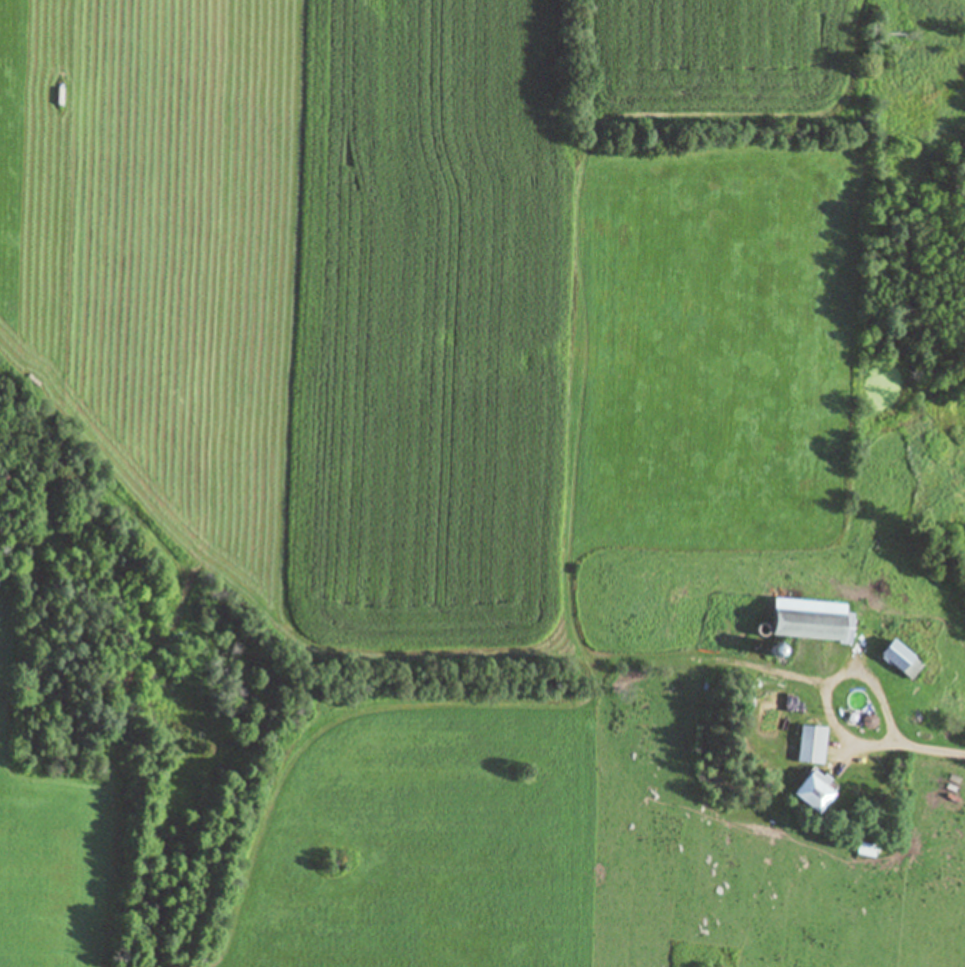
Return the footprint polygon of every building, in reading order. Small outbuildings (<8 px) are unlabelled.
[(840,605),(761,600),(758,637),(849,644),(851,615),(839,614),(840,605)] [(794,764),(821,765),(823,728),(796,727),(794,764)] [(784,795),(813,818),(833,791),(805,769),(784,795)] [(872,844),(856,844),(855,856),(871,856),(872,844)]
